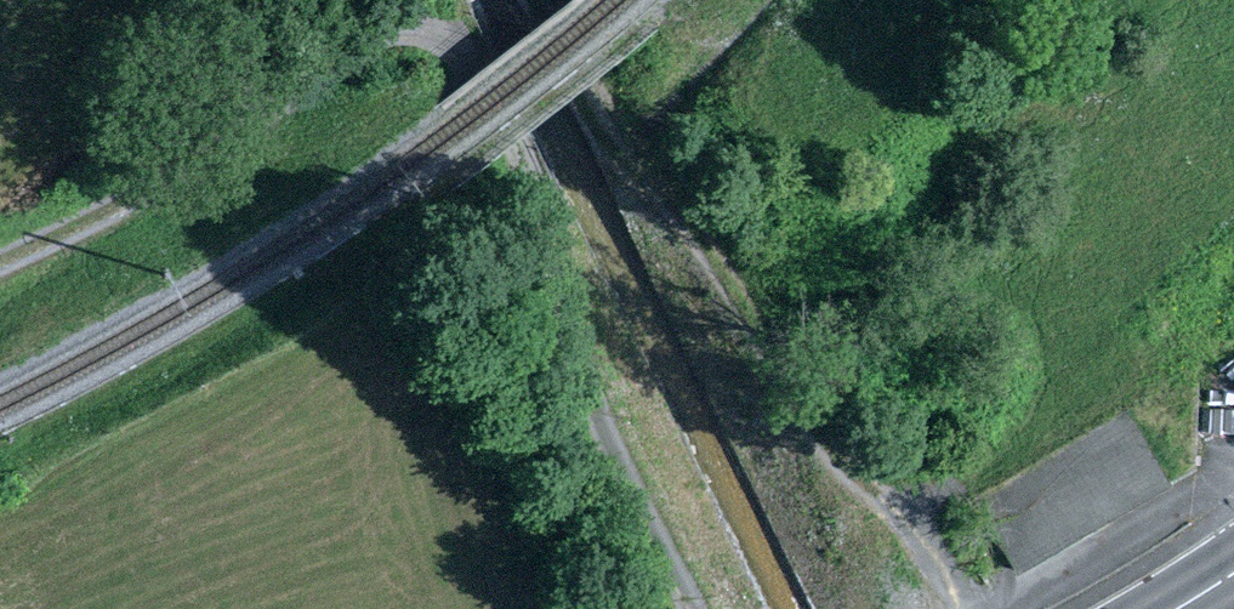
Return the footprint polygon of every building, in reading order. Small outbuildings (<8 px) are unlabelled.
[(978,498),(1021,570),(1168,483),(1126,411),(978,498)]
